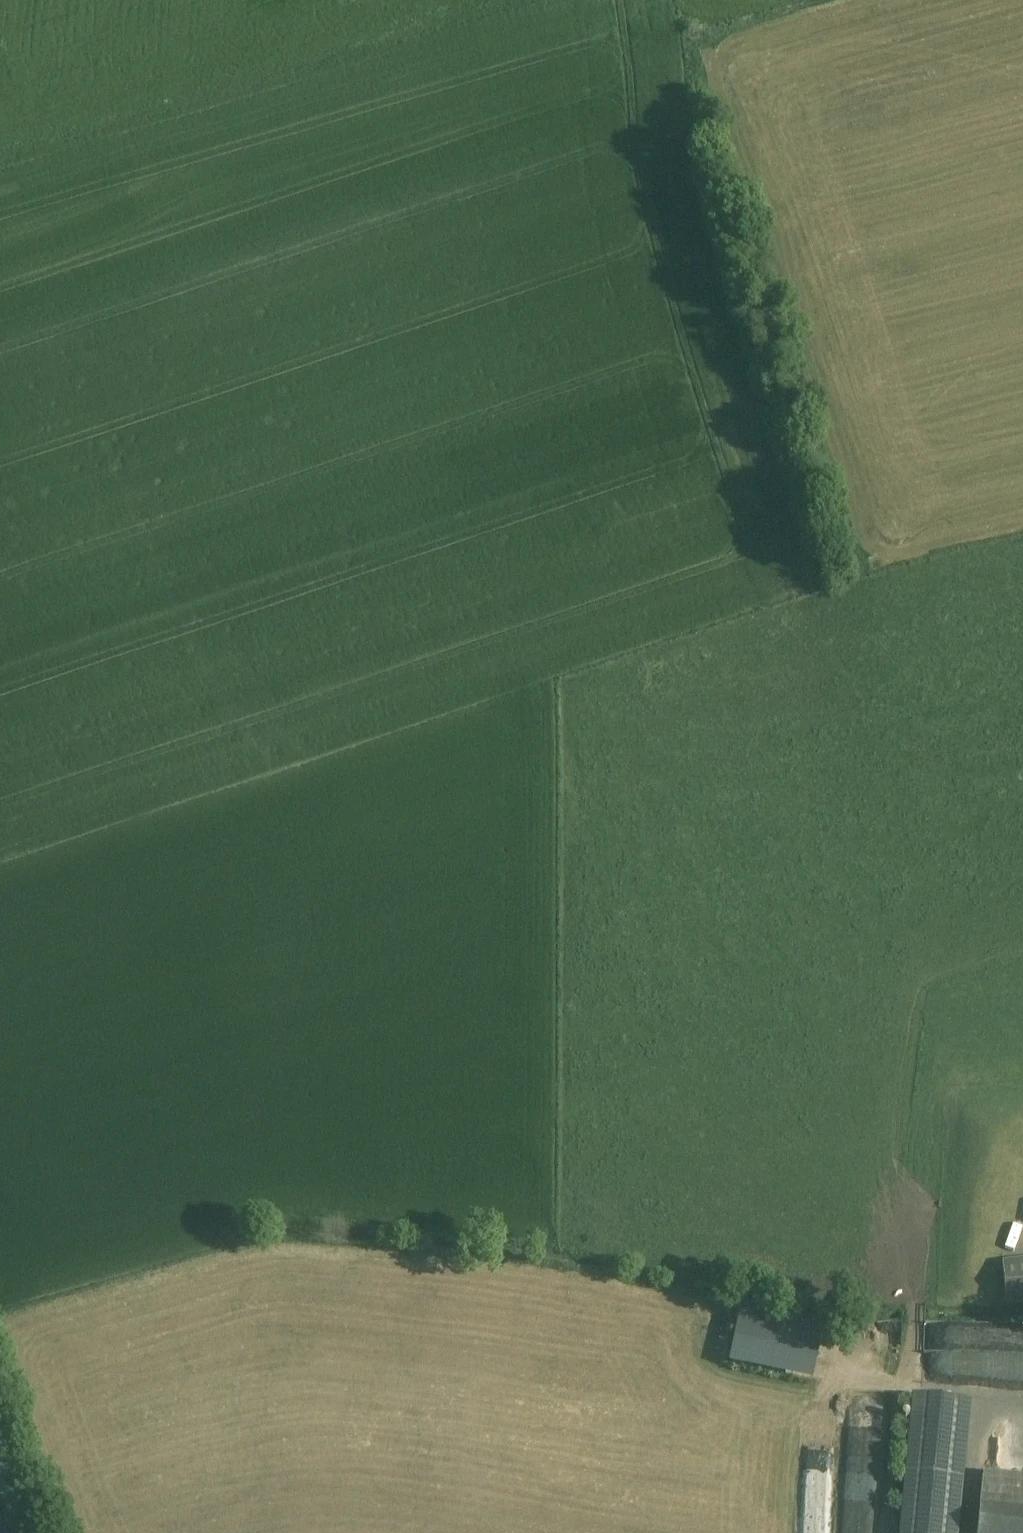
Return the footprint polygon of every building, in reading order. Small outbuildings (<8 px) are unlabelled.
[(1003,1266),(1006,1303),(1022,1301),(1022,1264),(1003,1266)] [(742,1305),(730,1363),(815,1380),(827,1323),(742,1305)] [(914,1400),(901,1532),(956,1532),(968,1405),(914,1400)] [(983,1472),(977,1532),(1022,1532),(1022,1476),(983,1472)]
